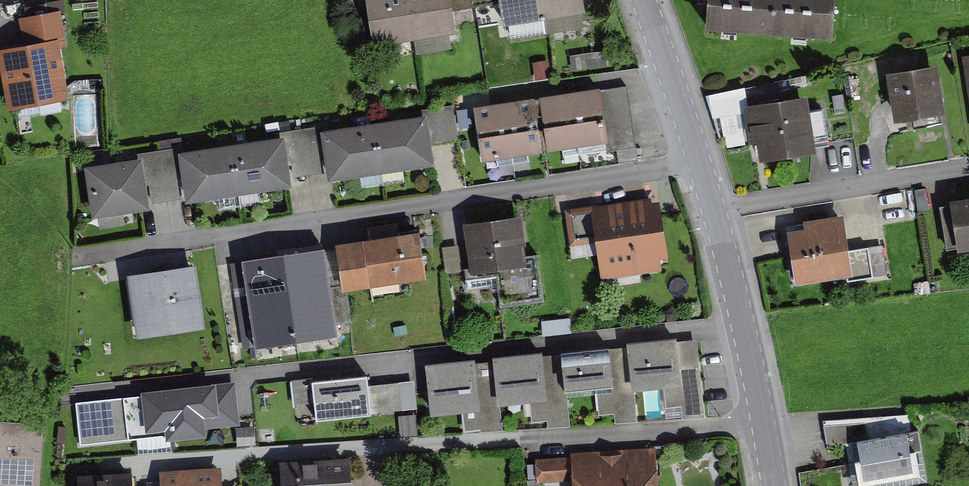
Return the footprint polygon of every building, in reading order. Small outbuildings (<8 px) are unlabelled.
[(379,42),(419,36),(414,0),(372,0),(379,42)] [(419,36),(459,30),(456,6),(455,0),(414,0),(419,36)] [(509,21),(549,15),(547,0),(506,0),(509,21)] [(549,15),(584,10),(590,9),(588,0),(547,0),(549,15)] [(712,26),(837,35),(839,0),(714,0),(712,26)] [(63,9),(22,16),(27,43),(0,48),(10,105),(70,95),(62,50),(70,48),(63,9)] [(584,10),(549,15),(552,32),(587,27),(584,10)] [(939,70),(893,75),(897,110),(898,118),(918,116),(919,129),(946,126),(939,70)] [(631,84),(603,88),(610,139),(612,149),(621,148),(640,145),(631,84)] [(603,88),(479,106),(487,157),(610,139),(603,88)] [(726,116),(728,135),(752,132),(748,108),(751,108),(749,95),(715,99),(717,117),(726,116)] [(810,112),(809,100),(751,108),(748,108),(752,132),(753,143),(761,142),(763,161),(816,154),(815,147),(810,112)] [(443,140),(462,138),(457,105),(425,109),(426,117),(430,142),(443,140)] [(832,145),(828,110),(810,112),(815,147),(825,146),(832,145)] [(426,117),(325,131),(331,169),(332,176),(432,162),(430,142),(426,117)] [(283,132),(284,138),(287,163),(296,161),(298,174),(309,172),(331,169),(325,131),(325,126),(283,132)] [(287,163),(284,138),(183,152),(189,196),(290,182),(287,163)] [(642,158),(640,145),(621,148),(623,161),(642,158)] [(146,182),(154,181),(157,201),(166,199),(189,196),(183,152),(182,147),(167,150),(142,153),(142,159),(146,182)] [(142,159),(89,166),(96,213),(104,212),(127,208),(149,205),(146,182),(142,159)] [(663,265),(661,255),(669,254),(662,203),(654,204),(654,198),(597,206),(603,252),(606,273),(663,265)] [(957,202),(963,247),(968,246),(968,200),(957,202)] [(603,252),(597,206),(584,208),(570,209),(577,256),(603,252)] [(104,212),(106,225),(129,222),(127,208),(104,212)] [(810,228),(792,231),(798,279),(851,273),(849,250),(844,216),(809,220),(810,228)] [(520,219),(469,226),(471,241),(474,269),(501,265),(500,259),(524,256),(520,219)] [(411,276),(428,274),(422,234),(342,246),(347,285),(373,281),(411,276)] [(469,269),(474,269),(471,241),(457,243),(448,244),(451,271),(469,269)] [(852,278),(877,275),(873,247),(849,250),(851,273),(852,278)] [(329,250),(246,262),(258,346),(341,334),(339,323),(334,289),(329,250)] [(548,300),(543,254),(524,256),(500,259),(501,265),(503,284),(506,306),(548,300)] [(258,346),(246,262),(232,264),(244,348),(258,346)] [(501,265),(474,269),(469,269),(472,287),(503,284),(501,265)] [(197,267),(135,276),(143,330),(205,321),(197,267)] [(373,281),(376,299),(414,294),(411,276),(373,281)] [(354,320),(349,287),(334,289),(339,323),(354,320)] [(679,340),(683,382),(667,383),(669,405),(686,404),(687,417),(710,415),(702,338),(679,340)] [(679,340),(629,345),(633,387),(638,386),(648,385),(667,383),(683,382),(679,340)] [(613,347),(616,384),(601,385),(604,412),(619,411),(620,422),(642,419),(638,386),(633,387),(629,345),(613,347)] [(613,347),(562,352),(565,389),(571,388),(601,385),(616,384),(613,347)] [(536,420),(552,418),(552,425),(569,424),(575,423),(571,388),(565,389),(562,352),(545,354),(549,396),(534,397),(536,420)] [(545,354),(495,359),(499,401),(503,400),(534,397),(549,396),(545,354)] [(495,359),(476,361),(480,403),(480,407),(466,408),(469,430),(486,428),(486,430),(506,428),(503,400),(499,401),(495,359)] [(476,361),(428,365),(430,392),(432,412),(466,408),(480,407),(480,403),(476,361)] [(373,368),(307,375),(307,377),(310,402),(312,418),(377,411),(374,383),(373,368)] [(307,377),(295,378),(298,403),(310,402),(307,377)] [(374,383),(377,411),(405,408),(402,381),(387,382),(374,383)] [(148,428),(168,426),(169,434),(203,430),(202,425),(239,421),(235,384),(145,394),(148,428)] [(148,428),(145,394),(79,402),(83,444),(169,434),(168,426),(148,428)] [(917,430),(914,414),(829,419),(832,444),(862,439),(909,431),(917,430)] [(43,479),(46,424),(0,422),(0,477),(43,479)] [(917,430),(909,431),(912,451),(920,449),(924,449),(921,429),(917,430)] [(909,431),(862,439),(865,458),(912,451),(909,431)] [(859,459),(864,485),(925,475),(920,449),(912,451),(865,458),(859,459)] [(581,457),(582,477),(583,485),(657,485),(655,453),(581,457)] [(582,477),(581,457),(558,459),(541,460),(542,479),(582,477)] [(351,462),(288,465),(289,485),(352,485),(351,462)] [(169,472),(170,485),(224,485),(223,469),(169,472)] [(132,474),(81,477),(82,485),(133,485),(132,474)]
